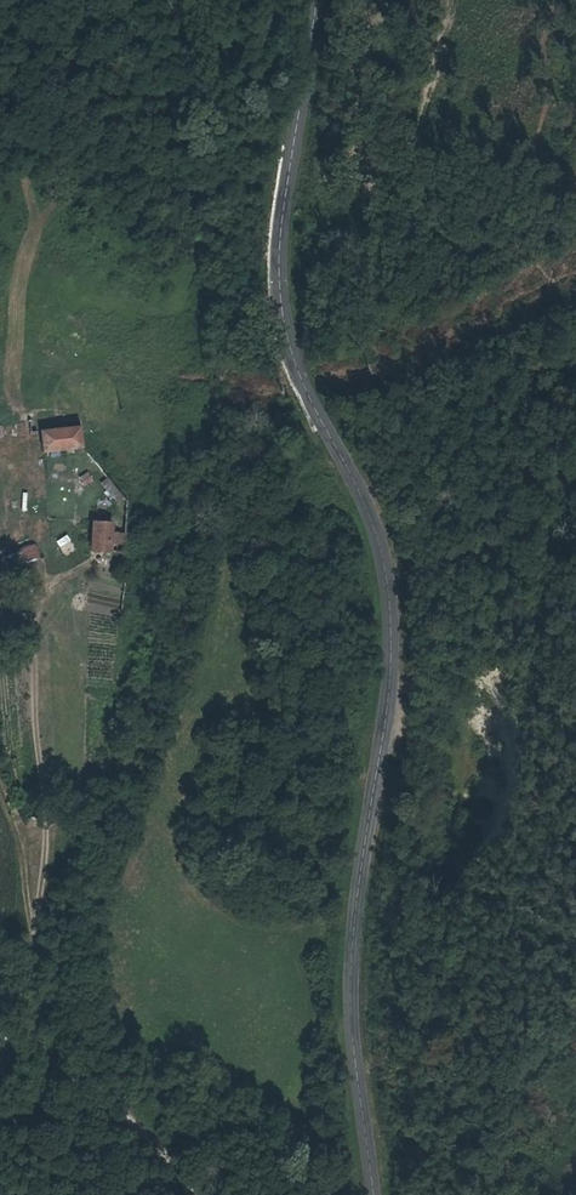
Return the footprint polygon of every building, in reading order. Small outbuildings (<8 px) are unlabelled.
[(293,431),(300,428),(298,420),(290,423),(293,431)] [(80,448),(78,425),(40,428),(42,451),(80,448)] [(87,473),(79,477),(84,486),(92,481),(87,473)] [(109,522),(91,521),(89,550),(123,552),(124,531),(109,530),(109,522)] [(67,534),(55,541),(65,556),(76,550),(67,534)] [(36,544),(18,546),(20,561),(38,559),(36,544)]
